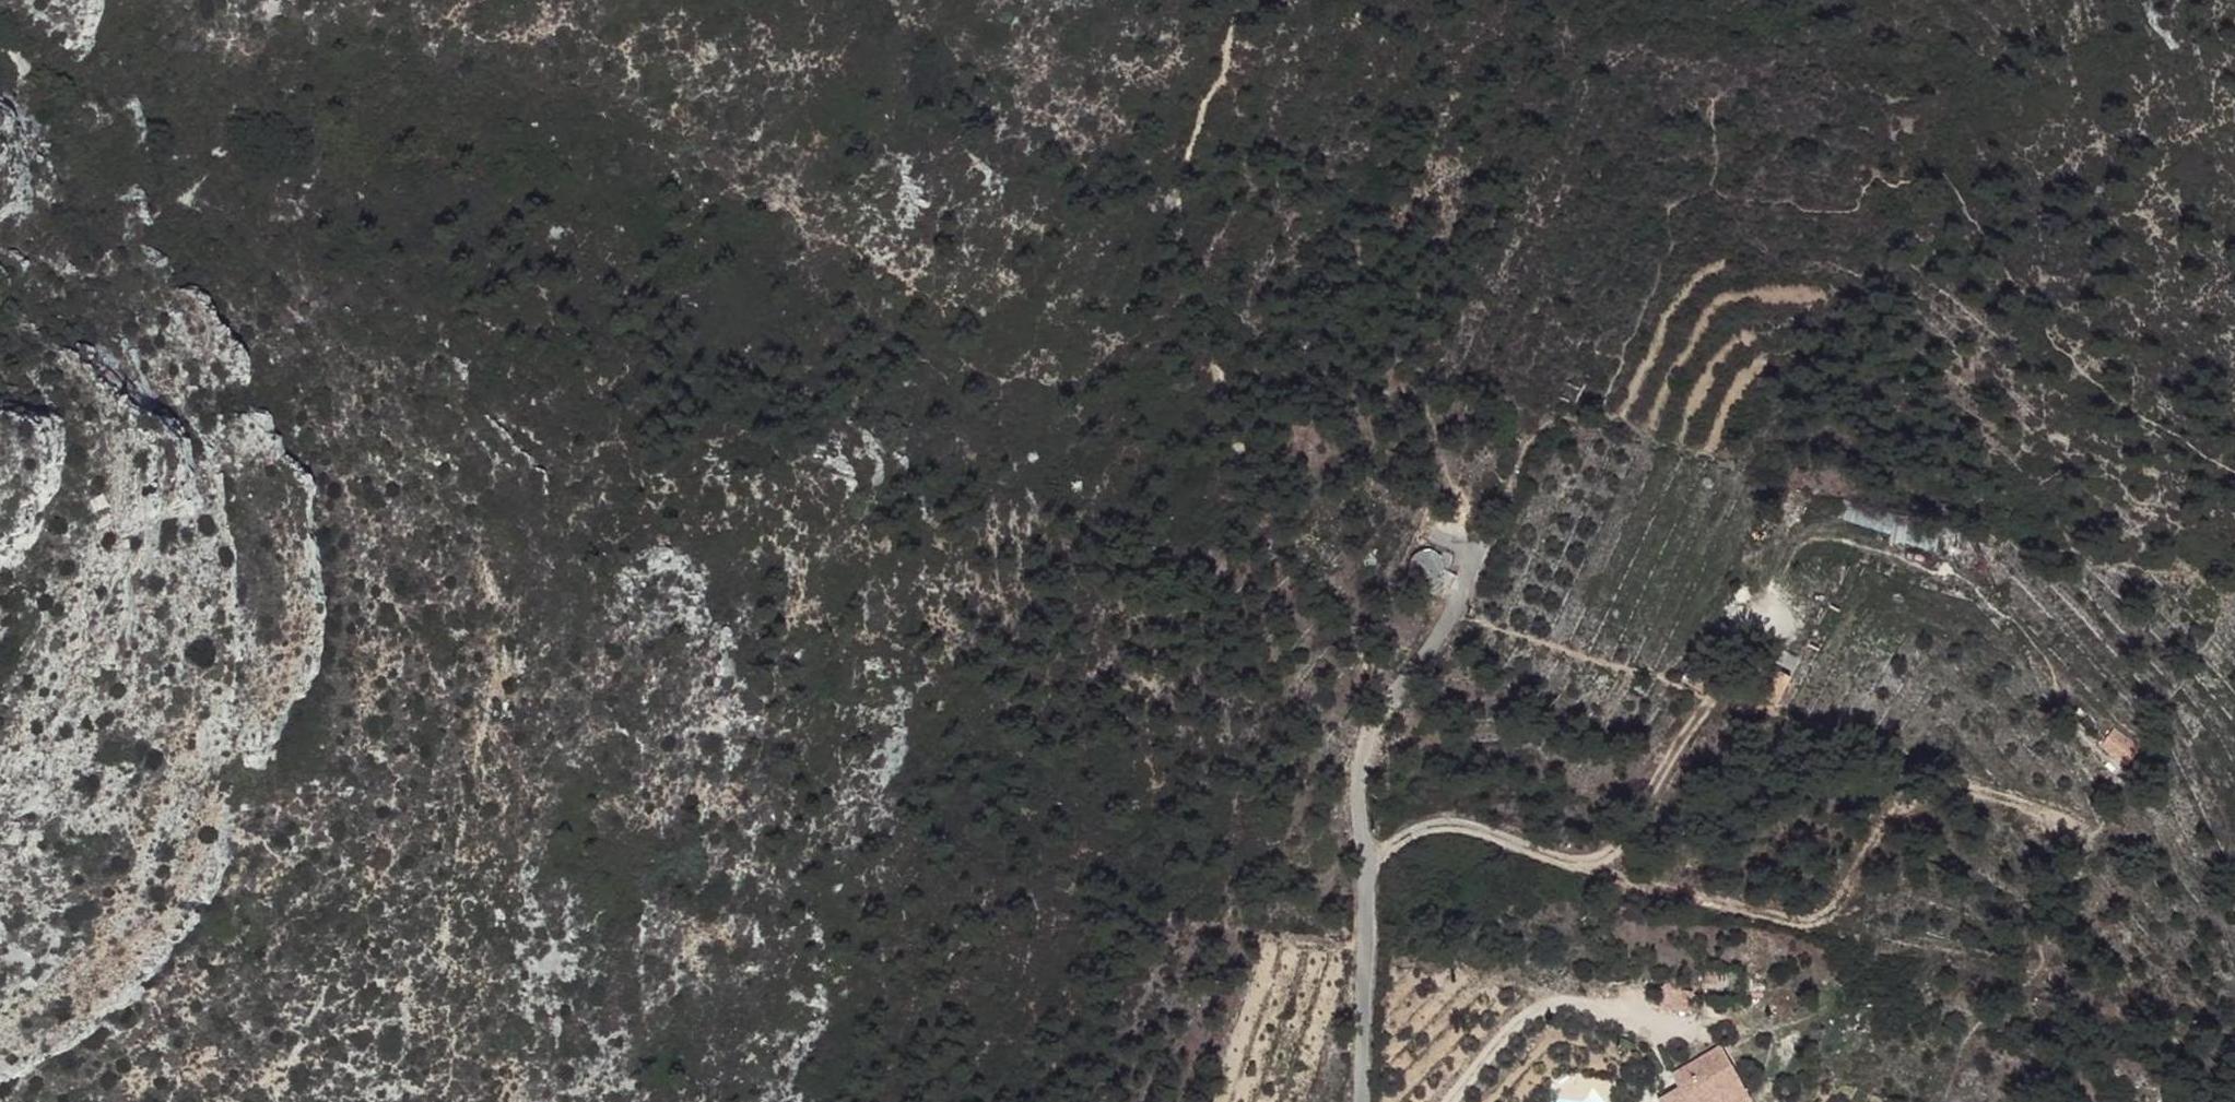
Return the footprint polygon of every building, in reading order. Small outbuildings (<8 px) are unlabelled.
[(1469,584),(1470,580),(1471,576),(1470,572),(1469,569),(1467,565),(1465,563),(1462,560),(1459,558),(1455,557),(1452,557),(1448,557),(1444,558),(1441,560),(1438,562),(1435,565),(1433,569),(1432,572),(1432,576),(1432,580),(1433,583),(1435,587),(1438,590),(1441,592),(1444,594),(1448,595),(1451,595),(1455,595),(1459,594),(1462,592),(1465,590),(1467,587),(1469,584)] [(1790,679),(1759,666),(1746,692),(1773,705),(1790,679)] [(2109,731),(2098,752),(2128,768),(2140,744),(2109,731)] [(1643,1101),(1721,1101),(1725,1096),(1675,1053),(1640,1100),(1643,1101)]
